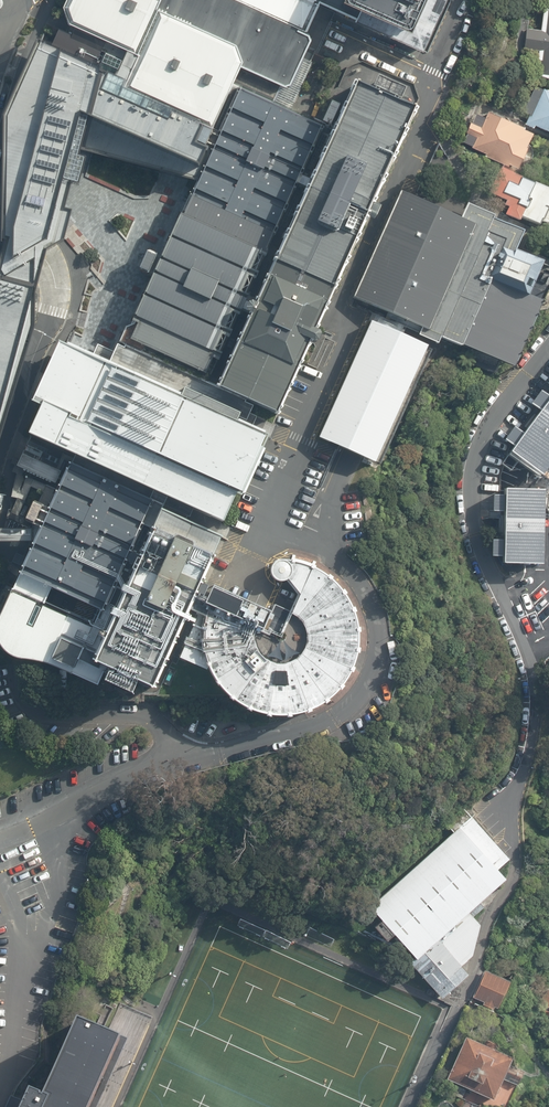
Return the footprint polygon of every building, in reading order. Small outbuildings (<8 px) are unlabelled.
[(197,121),(212,127),(233,81),(273,101),(281,83),(284,84),(290,83),(302,56),(311,37),(308,30),(242,0),(65,0),(62,5),(68,23),(58,18),(52,30),(48,38),(49,41),(48,43),(99,65),(105,50),(122,58),(114,74),(113,77),(125,83),(200,115),(197,121)] [(308,30),(310,24),(320,4),(318,3),(319,2),(315,0),(242,0),(308,30)] [(315,0),(319,2),(319,1),(355,17),(354,19),(425,50),(446,0),(315,0)] [(543,7),(541,29),(537,28),(526,27),(524,47),(535,49),(542,49),(539,74),(548,75),(548,5),(543,7)] [(39,38),(33,52),(4,117),(3,219),(3,239),(5,240),(4,245),(0,258),(0,438),(35,327),(35,306),(35,292),(44,261),(47,251),(57,244),(60,243),(64,241),(64,238),(72,211),(64,209),(71,184),(79,186),(86,158),(79,156),(80,150),(89,118),(198,166),(203,157),(205,151),(207,151),(208,147),(205,146),(213,128),(212,127),(197,121),(200,115),(125,83),(113,77),(114,74),(101,69),(102,66),(99,65),(48,43),(39,38)] [(105,50),(99,65),(102,66),(101,69),(114,74),(122,58),(105,50)] [(273,101),(290,108),(307,72),(312,61),(311,60),(302,56),(290,83),(284,84),(281,83),(273,101)] [(356,83),(336,128),(313,180),(309,188),(256,303),(250,314),(219,386),(247,399),(279,413),(311,341),(314,342),(317,341),(320,335),(318,331),(316,330),(368,214),(374,217),(379,208),(373,205),(416,110),(414,109),(396,101),(397,99),(399,100),(404,90),(376,77),(371,88),(373,89),(373,91),(356,83)] [(125,327),(119,342),(125,345),(208,381),(222,352),(219,351),(226,336),(229,338),(232,330),(229,329),(236,314),(238,315),(241,310),(250,314),(256,303),(246,299),(248,295),(245,293),(252,278),(255,279),(258,272),(255,271),(262,255),(265,257),(267,252),(264,251),(295,182),(299,174),(323,122),(290,108),(273,101),(233,81),(212,127),(213,128),(205,146),(208,147),(207,151),(205,151),(203,157),(209,159),(198,182),(196,181),(173,230),(160,258),(156,257),(156,256),(147,252),(139,270),(148,274),(148,273),(152,275),(131,324),(125,327)] [(548,130),(548,88),(546,88),(543,87),(531,115),(529,114),(525,123),(534,127),(535,124),(548,130)] [(524,125),(488,110),(485,116),(476,112),(472,121),(470,121),(468,126),(466,131),(467,132),(463,141),(472,145),(471,146),(486,152),(485,155),(509,165),(510,163),(518,167),(527,145),(526,145),(533,130),(523,126),(524,125)] [(89,118),(80,150),(91,153),(162,172),(196,181),(198,182),(209,159),(203,157),(198,166),(89,118)] [(336,128),(323,122),(299,174),(313,180),(336,128)] [(503,164),(490,192),(507,200),(505,204),(509,206),(507,213),(506,214),(520,221),(521,219),(521,217),(540,225),(542,221),(548,223),(548,188),(535,182),(535,184),(522,178),(522,177),(513,173),(515,170),(503,164)] [(313,180),(299,174),(295,182),(309,188),(313,180)] [(246,299),(256,303),(309,188),(295,182),(264,251),(267,252),(265,257),(262,255),(255,271),(258,272),(255,279),(252,278),(245,293),(248,295),(246,299)] [(401,191),(354,296),(422,327),(418,335),(438,344),(441,337),(462,346),(463,345),(513,367),(548,286),(548,273),(540,269),(544,261),(516,249),(524,231),(494,218),(495,215),(468,203),(462,217),(401,191)] [(219,386),(250,314),(241,310),(238,315),(236,314),(229,329),(232,330),(229,338),(226,336),(219,351),(222,352),(208,381),(219,386)] [(427,346),(372,321),(319,437),(330,441),(339,445),(363,456),(375,462),(376,461),(427,346)] [(245,401),(247,399),(219,386),(208,381),(125,345),(124,347),(117,344),(114,351),(97,344),(93,354),(68,343),(67,345),(65,344),(59,341),(32,401),(42,405),(28,433),(31,435),(70,452),(74,454),(75,455),(154,490),(150,498),(152,499),(141,522),(151,527),(212,554),(220,537),(222,538),(222,536),(186,519),(188,516),(189,517),(194,508),(224,522),(237,493),(241,495),(265,434),(252,428),(258,416),(251,413),(254,406),(245,401)] [(548,464),(548,396),(541,390),(531,403),(540,410),(524,432),(515,425),(504,439),(514,446),(510,451),(542,474),(548,464)] [(70,452),(31,435),(17,466),(55,484),(70,452)] [(107,630),(151,527),(141,522),(152,499),(150,498),(154,490),(75,455),(71,462),(69,462),(49,509),(32,502),(24,520),(40,526),(31,546),(19,572),(51,587),(99,609),(93,622),(93,624),(107,630)] [(543,563),(545,488),(505,488),(505,494),(493,494),(492,511),(505,511),(504,539),(492,539),(491,556),(504,556),(504,562),(541,563),(543,563)] [(212,554),(151,527),(107,630),(94,660),(109,667),(103,679),(131,692),(136,680),(151,687),(188,608),(193,596),(196,591),(204,594),(209,585),(201,581),(212,554)] [(314,566),(304,562),(294,560),(287,559),(281,559),(277,560),(275,561),(272,564),(271,567),(271,569),(271,571),(271,573),(272,575),(273,577),(275,579),(277,580),(280,581),(282,581),(284,581),(286,580),(298,595),(290,611),(289,612),(292,613),(297,616),(300,619),(303,624),(305,629),(306,634),(306,638),(306,644),(304,649),(301,654),(296,658),(291,661),(284,663),(278,663),(273,662),(268,659),(263,655),(259,650),(256,645),(255,640),(255,636),(255,633),(256,630),(258,626),(205,602),(193,596),(188,608),(197,612),(196,614),(198,615),(180,657),(207,669),(209,665),(210,669),(212,672),(214,676),(217,680),(219,684),(223,687),(227,692),(231,696),(236,700),(242,703),(248,707),(254,709),(265,713),(275,714),(285,714),(296,713),(305,711),(315,707),(323,703),(330,698),(335,694),(342,687),(348,678),(353,668),(357,658),(359,648),(359,638),(359,629),(357,618),(354,609),(349,599),(345,591),(337,582),(331,576),(322,570),(314,566)] [(103,679),(109,667),(94,660),(107,630),(93,624),(93,622),(45,601),(51,587),(19,572),(12,588),(0,614),(0,645),(5,652),(10,655),(17,657),(26,659),(36,660),(44,663),(51,666),(51,668),(99,690),(103,679)] [(213,585),(205,602),(258,626),(256,630),(259,632),(259,631),(269,635),(270,632),(281,637),(292,613),(289,612),(290,611),(274,604),(270,611),(213,585)] [(259,632),(256,630),(255,633),(255,636),(255,640),(256,645),(263,655),(268,659),(273,662),(278,663),(284,663),(291,661),(296,658),(301,654),(304,649),(306,644),(306,638),(306,634),(305,629),(303,624),(300,619),(297,616),(292,613),(281,637),(270,632),(269,635),(259,631),(259,632)] [(410,961),(443,997),(469,973),(462,964),(474,954),(481,923),(474,916),(485,907),(481,902),(507,878),(499,869),(511,859),(463,807),(445,823),(453,832),(369,905),(382,919),(375,925),(388,940),(395,933),(416,956),(410,961)] [(509,978),(485,968),(473,996),(484,1001),(483,1003),(494,1007),(495,1004),(498,1006),(509,978)] [(535,1007),(548,1019),(548,990),(535,1007)] [(76,1017),(44,1094),(42,1093),(43,1092),(31,1087),(25,1101),(11,1095),(6,1106),(89,1106),(121,1036),(108,1030),(104,1028),(100,1027),(96,1025),(76,1017)] [(484,1045),(466,1037),(447,1080),(494,1100),(504,1079),(519,1086),(525,1072),(510,1065),(514,1058),(496,1050),(498,1045),(486,1040),(484,1045)]
